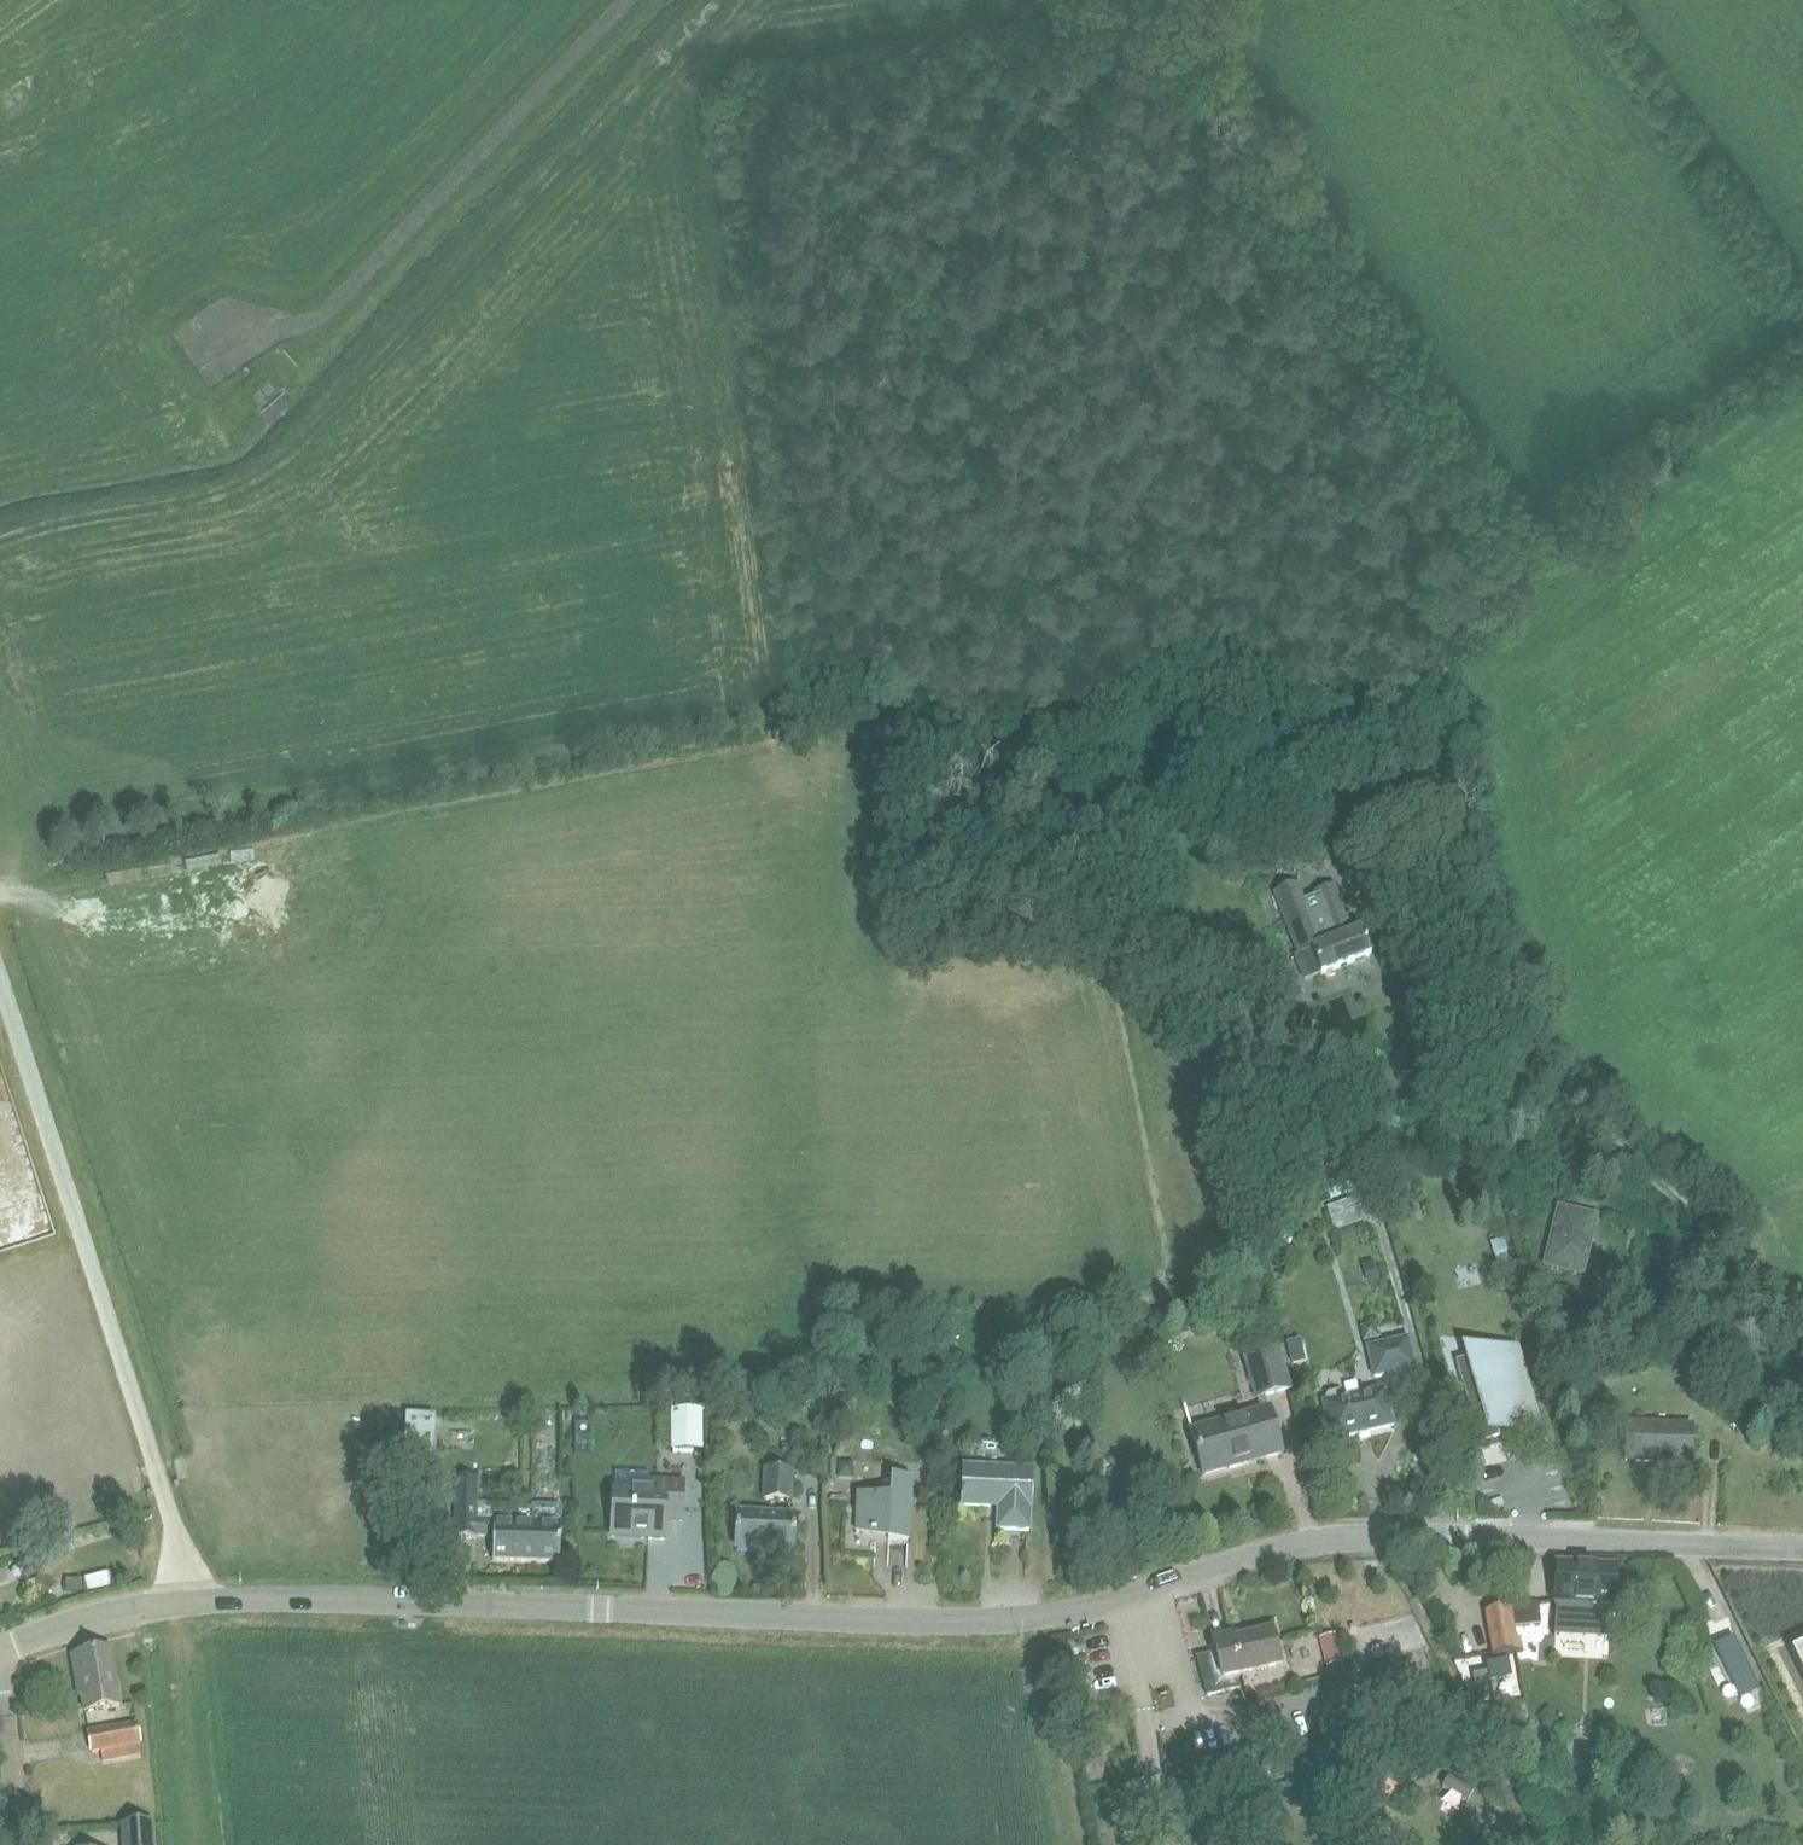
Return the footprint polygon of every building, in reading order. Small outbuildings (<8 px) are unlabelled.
[(1295,886),(1273,895),(1295,952),(1309,946),(1321,977),(1371,957),(1361,932),(1352,936),(1332,887),(1313,895),(1314,898),(1302,903),(1295,886)] [(1558,1209),(1543,1268),(1583,1278),(1597,1219),(1558,1209)] [(1406,1342),(1367,1351),(1374,1379),(1413,1370),(1406,1342)] [(1515,1348),(1517,1355),(1477,1367),(1474,1358),(1455,1364),(1478,1446),(1498,1441),(1497,1436),(1543,1436),(1518,1348),(1515,1348)] [(1193,1440),(1197,1454),(1203,1477),(1281,1455),(1268,1411),(1264,1399),(1289,1391),(1277,1350),(1245,1360),(1257,1401),(1261,1413),(1247,1417),(1249,1423),(1193,1440)] [(1325,1400),(1326,1405),(1323,1405),(1331,1442),(1356,1436),(1356,1437),(1369,1433),(1393,1427),(1385,1391),(1342,1401),(1342,1397),(1338,1394),(1328,1396),(1325,1400)] [(417,1403),(386,1403),(387,1458),(418,1457),(417,1403)] [(702,1413),(671,1414),(671,1454),(702,1454),(702,1413)] [(1626,1425),(1626,1439),(1625,1464),(1691,1466),(1692,1427),(1626,1425)] [(964,1471),(963,1486),(962,1510),(998,1512),(997,1533),(1028,1535),(1031,1474),(964,1471)] [(789,1475),(764,1475),(764,1504),(789,1504),(789,1475)] [(456,1484),(455,1541),(476,1541),(476,1539),(493,1539),(493,1563),(559,1565),(560,1541),(560,1524),(560,1509),(533,1508),(533,1523),(496,1522),(496,1507),(478,1507),(478,1484),(456,1484)] [(614,1492),(613,1510),(612,1534),(648,1536),(648,1541),(664,1541),(666,1517),(682,1517),(683,1486),(653,1485),(652,1494),(614,1492)] [(910,1492),(889,1491),(889,1500),(857,1498),(856,1534),(871,1534),(871,1536),(876,1536),(876,1534),(888,1534),(888,1542),(908,1543),(910,1492)] [(737,1518),(737,1525),(736,1549),(793,1552),(795,1520),(737,1518)] [(88,1567),(56,1571),(57,1582),(90,1578),(88,1567)] [(1614,1609),(1614,1594),(1616,1570),(1556,1567),(1554,1607),(1566,1607),(1565,1624),(1606,1626),(1607,1609),(1614,1609)] [(1485,1614),(1490,1638),(1494,1659),(1507,1657),(1515,1696),(1525,1694),(1509,1609),(1485,1614)] [(1312,1658),(1331,1656),(1327,1623),(1309,1625),(1312,1658)] [(1215,1655),(1196,1660),(1207,1698),(1240,1689),(1237,1676),(1281,1665),(1272,1631),(1233,1641),(1232,1638),(1212,1643),(1215,1655)] [(1404,1680),(1423,1675),(1413,1633),(1382,1640),(1387,1662),(1399,1660),(1404,1680)] [(1714,1647),(1740,1702),(1758,1693),(1732,1639),(1714,1647)] [(1789,1656),(1802,1685),(1802,1649),(1789,1656)] [(120,1709),(115,1676),(111,1652),(72,1659),(79,1700),(82,1699),(84,1715),(120,1709)] [(1474,1674),(1480,1707),(1493,1704),(1488,1683),(1510,1679),(1507,1660),(1485,1664),(1486,1672),(1474,1674)] [(137,1727),(113,1731),(89,1735),(92,1754),(140,1746),(137,1727)] [(153,1826),(123,1828),(124,1844),(154,1844),(153,1826)]
